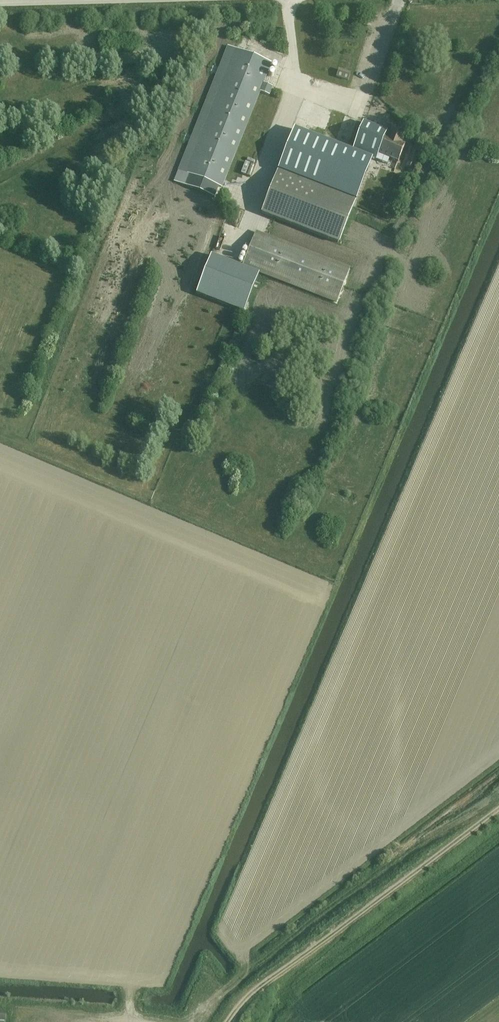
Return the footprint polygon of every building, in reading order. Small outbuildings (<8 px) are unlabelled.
[(191,143),(180,171),(189,174),(184,185),(214,197),(219,186),(221,187),(259,92),(269,95),(272,87),(262,83),(270,63),(236,49),(229,47),(221,67),(218,75),(194,135),(191,143)] [(339,69),(336,77),(347,81),(350,73),(339,69)] [(259,111),(252,129),(261,132),(268,114),(259,111)] [(363,122),(352,151),(370,159),(387,165),(389,159),(398,163),(404,146),(401,144),(405,135),(392,130),(390,133),(387,132),(363,122)] [(295,129),(278,172),(354,202),(370,159),(352,151),(295,129)] [(416,142),(406,166),(413,169),(422,145),(416,142)] [(354,202),(278,172),(262,214),(338,243),(354,202)] [(349,269),(255,233),(242,265),(259,272),(337,302),(349,269)] [(259,272),(242,265),(242,267),(211,255),(196,294),(244,312),(259,272)]
